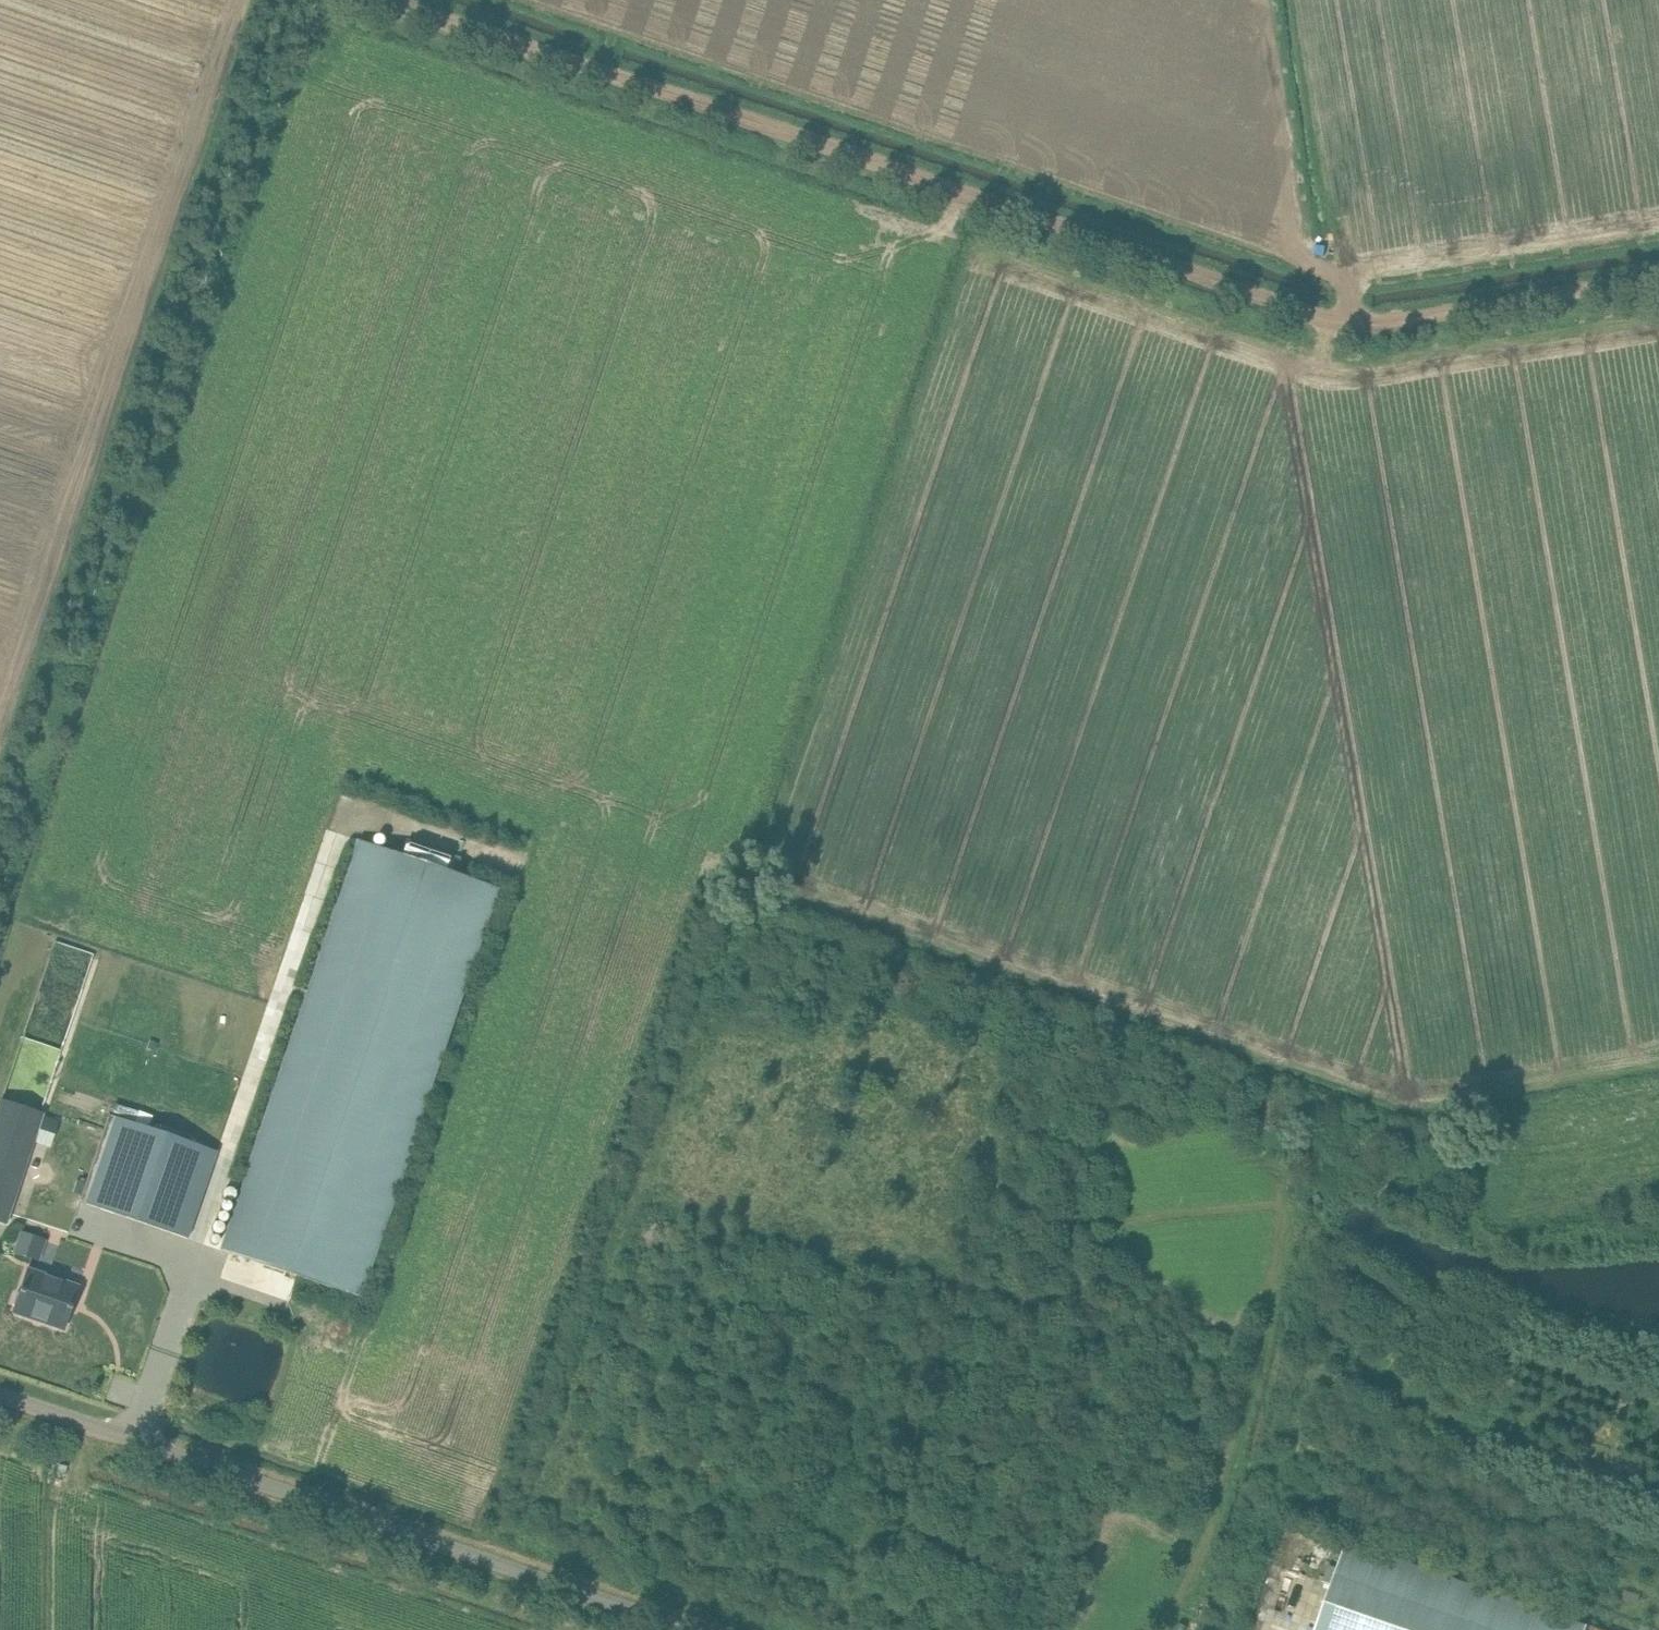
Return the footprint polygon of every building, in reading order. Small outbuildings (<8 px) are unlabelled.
[(361,840),(221,1249),(360,1297),(500,887),(457,873),(462,858),(408,839),(403,854),(361,840)] [(43,1113),(40,1112),(2,1099),(0,1103),(0,1161),(24,1169),(43,1113)] [(109,1114),(80,1200),(86,1202),(86,1203),(187,1238),(217,1151),(109,1114)] [(5,1225),(24,1169),(0,1161),(0,1223),(5,1225)] [(20,1233),(12,1255),(31,1262),(39,1240),(20,1233)] [(78,1287),(28,1270),(20,1291),(16,1293),(13,1303),(15,1307),(14,1311),(64,1328),(78,1287)] [(1346,1539),(1315,1629),(1585,1629),(1587,1625),(1346,1539)]
